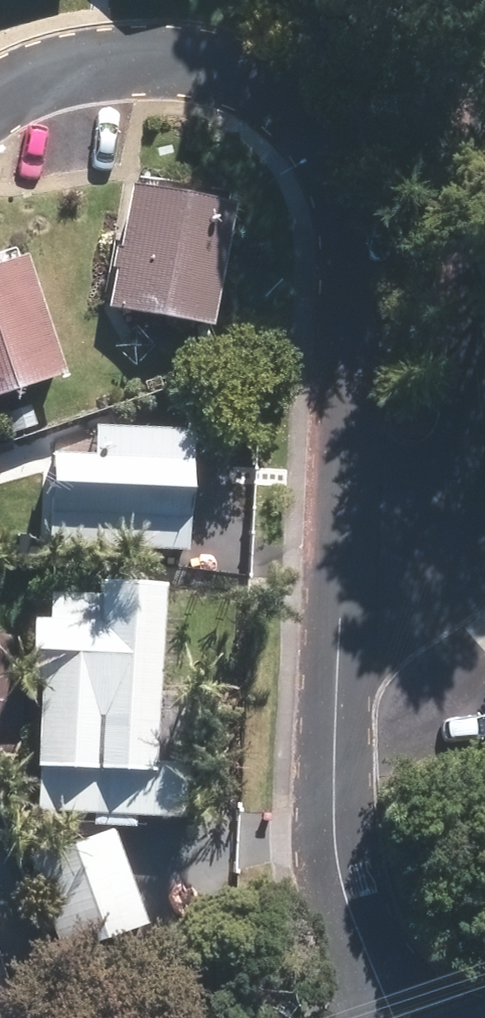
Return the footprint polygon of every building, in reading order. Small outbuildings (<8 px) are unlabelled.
[(238,213),(132,193),(109,313),(215,333),(238,213)] [(0,270),(0,398),(65,376),(27,261),(0,270)] [(49,455),(44,550),(188,558),(194,436),(93,430),(91,458),(49,455)] [(159,605),(49,600),(47,627),(33,626),(29,689),(39,690),(35,817),(186,822),(185,771),(153,770),(159,605)] [(114,830),(27,861),(60,956),(147,926),(114,830)]
